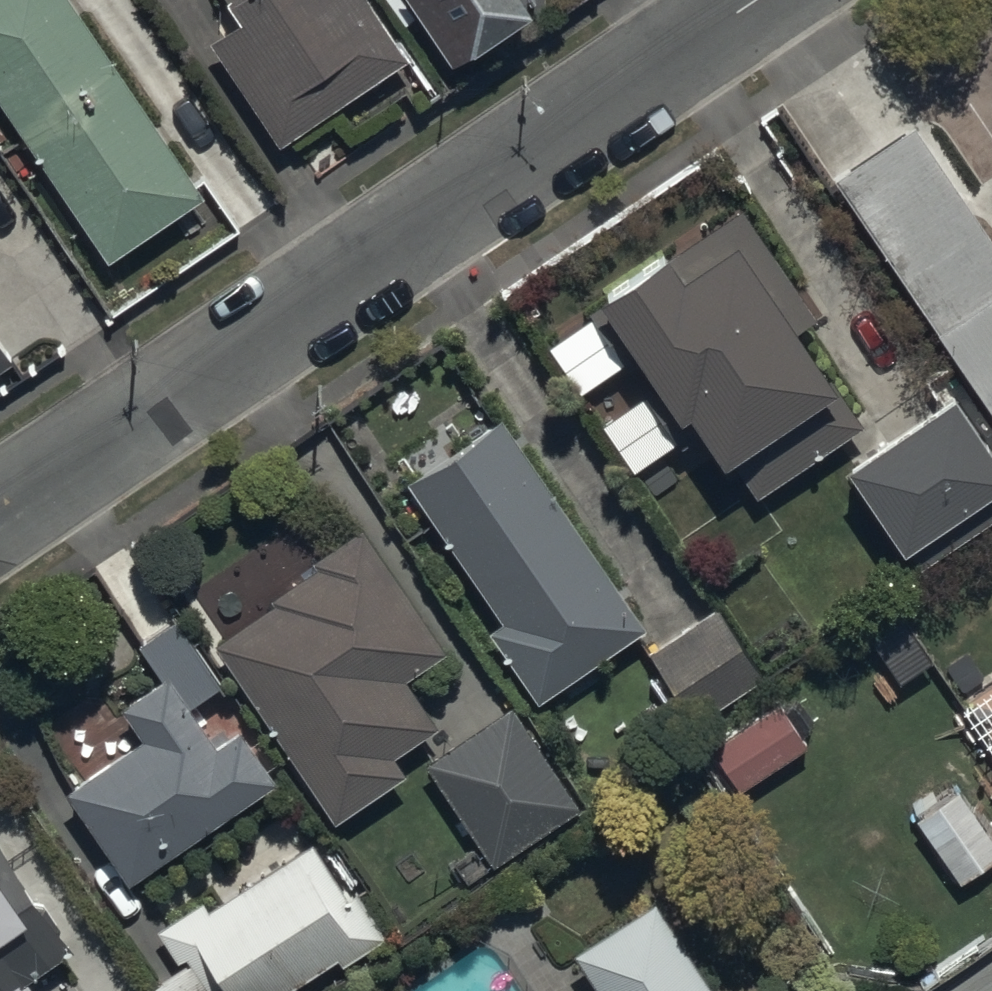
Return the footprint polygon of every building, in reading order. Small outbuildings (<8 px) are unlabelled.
[(109,273),(208,207),(68,0),(0,0),(0,111),(109,273)] [(415,71),(367,0),(262,0),(271,13),(215,51),(286,157),(343,120),(415,71)] [(461,78),(538,26),(520,0),(408,0),(461,78)] [(991,412),(991,238),(918,126),(838,180),(941,335),(991,412)] [(727,217),(610,294),(539,341),(581,404),(652,357),(752,508),(869,431),(808,340),(830,326),(748,203),(727,217)] [(15,367),(0,344),(0,376),(15,367)] [(924,578),(991,533),(991,448),(958,397),(851,468),(924,578)] [(553,707),(651,642),(508,425),(409,490),(553,707)] [(225,653),(341,827),(410,782),(399,765),(440,738),(410,693),(452,665),(367,538),(320,569),(324,575),(274,607),(281,617),(225,653)] [(649,659),(698,733),(768,686),(719,612),(649,659)] [(70,800),(133,894),(256,813),(282,796),(244,739),(218,756),(194,719),(192,716),(224,695),(177,624),(140,649),(162,682),(120,709),(147,750),(70,800)] [(950,706),(991,770),(991,678),(950,706)] [(708,759),(735,799),(809,750),(782,710),(708,759)] [(426,773),(496,879),(586,820),(516,714),(426,773)] [(958,889),(991,867),(991,840),(956,787),(910,817),(958,889)] [(35,990),(78,961),(0,844),(0,990),(35,990)] [(349,906),(316,856),(168,953),(193,990),(309,990),(343,968),(352,980),(396,951),(362,898),(349,906)] [(584,990),(711,990),(658,912),(570,970),(584,990)]
